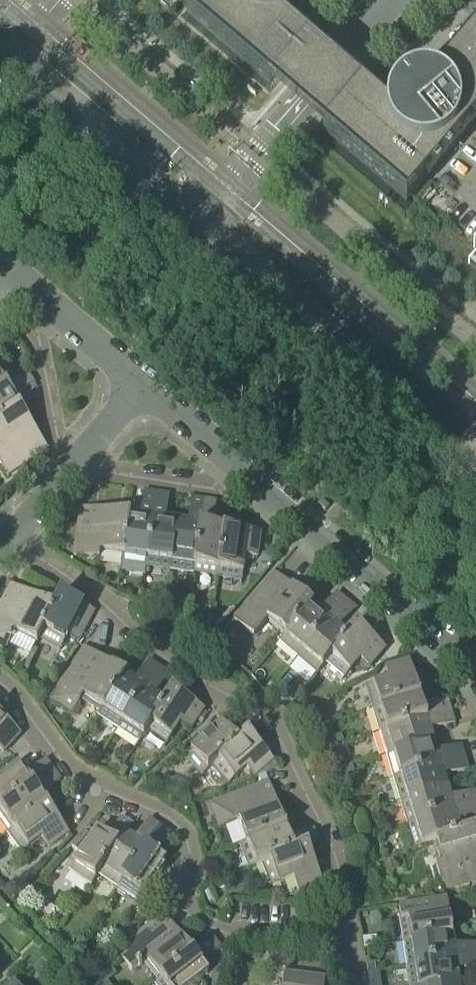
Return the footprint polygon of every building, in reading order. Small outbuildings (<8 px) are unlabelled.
[(284,100),(295,109),(319,130),(317,134),(406,210),(413,203),(410,200),(428,179),(436,170),(475,123),(475,34),(474,33),(433,82),(428,81),(424,80),(420,80),(417,81),(414,81),(410,82),(407,84),(404,85),(401,87),(400,88),(396,91),(394,94),(392,97),(390,99),(389,103),(388,106),(387,109),(366,92),(369,89),(361,82),(358,85),(334,65),(311,45),(314,42),(306,35),(303,38),(283,21),(286,19),(289,18),(292,16),(294,13),(297,11),(299,8),(302,5),(303,1),(304,0),(199,0),(190,11),(186,9),(180,16),(270,93),(272,90),(284,100)] [(468,268),(475,275),(475,259),(468,268)] [(20,408),(14,399),(34,385),(27,374),(6,388),(0,392),(0,422),(20,408)] [(7,476),(47,449),(20,408),(0,422),(0,466),(7,476)] [(121,563),(146,566),(156,493),(144,492),(140,516),(129,515),(123,556),(122,556),(121,563)] [(146,566),(169,570),(176,522),(165,520),(169,495),(156,493),(146,566)] [(169,570),(193,573),(204,500),(191,498),(188,523),(176,522),(169,570)] [(193,573),(217,576),(224,528),(213,527),(216,502),(204,500),(193,573)] [(317,506),(325,512),(329,508),(321,501),(317,506)] [(100,552),(122,556),(123,556),(129,515),(80,508),(73,556),(99,560),(100,552)] [(224,528),(217,576),(242,580),(245,557),(257,559),(260,534),(224,528)] [(271,557),(262,556),(261,563),(271,565),(271,557)] [(267,621),(284,636),(285,636),(312,605),(274,573),(233,620),(253,637),(267,621)] [(54,607),(11,585),(0,605),(0,649),(5,652),(15,633),(37,645),(40,638),(39,638),(55,608),(54,607)] [(279,641),(298,658),(346,601),(337,593),(320,612),(312,605),(285,636),(284,636),(279,641)] [(60,594),(54,607),(55,608),(39,638),(40,638),(61,649),(67,637),(78,643),(82,634),(91,617),(94,612),(83,606),(60,594)] [(317,674),(327,663),(326,662),(348,636),(347,635),(340,629),(356,610),(346,601),(298,658),(317,674)] [(326,662),(327,663),(345,678),(360,661),(369,669),(386,649),(357,624),(347,635),(348,636),(326,662)] [(83,696),(102,710),(125,675),(84,648),(49,699),(71,714),(83,696)] [(98,715),(118,729),(159,668),(148,660),(135,681),(125,675),(102,710),(98,715)] [(366,686),(374,710),(420,696),(409,661),(385,668),(388,680),(366,686)] [(139,743),(147,731),(146,730),(165,702),(164,701),(156,695),(170,675),(159,668),(118,729),(139,743)] [(46,691),(40,688),(36,696),(42,699),(46,691)] [(146,730),(147,731),(167,744),(179,725),(190,731),(199,718),(203,711),(204,710),(172,689),(164,701),(165,702),(146,730)] [(374,710),(381,734),(451,712),(447,700),(423,707),(420,696),(374,710)] [(203,711),(199,718),(203,721),(208,715),(203,711)] [(455,724),(451,712),(381,734),(387,756),(434,742),(431,731),(455,724)] [(3,754),(21,735),(0,716),(0,751),(3,754)] [(202,776),(213,767),(212,766),(249,734),(257,727),(248,717),(229,734),(221,725),(185,757),(202,776)] [(256,777),(259,786),(268,782),(265,774),(278,769),(274,764),(273,761),(249,734),(212,766),(213,767),(228,785),(246,769),(254,779),(256,777)] [(387,756),(394,779),(465,758),(461,746),(437,753),(434,742),(387,756)] [(346,746),(336,749),(335,749),(339,761),(350,757),(346,746)] [(394,779),(401,802),(448,788),(444,777),(468,770),(465,758),(394,779)] [(53,770),(46,760),(25,775),(18,765),(0,778),(0,809),(53,770)] [(118,779),(123,781),(128,772),(124,769),(118,779)] [(8,833),(47,804),(40,795),(61,780),(53,770),(0,809),(0,822),(8,833)] [(239,821),(247,842),(248,843),(286,829),(268,782),(259,786),(210,804),(219,829),(239,821)] [(408,825),(475,805),(475,795),(475,792),(451,799),(448,788),(401,802),(408,825)] [(47,804),(8,833),(22,853),(41,839),(48,849),(69,834),(47,804)] [(436,843),(436,842),(462,834),(461,833),(458,823),(475,818),(475,805),(408,825),(415,849),(436,843)] [(365,818),(369,830),(373,828),(372,823),(376,822),(374,816),(365,818)] [(91,886),(99,874),(98,873),(126,834),(132,825),(121,817),(107,838),(97,831),(70,871),(91,886)] [(98,873),(99,874),(118,887),(160,826),(149,819),(135,840),(126,834),(98,873)] [(160,826),(118,887),(138,901),(140,898),(166,861),(156,854),(170,834),(160,826)] [(250,869),(263,864),(263,863),(308,846),(318,842),(313,830),(290,839),(286,829),(248,843),(247,842),(240,845),(250,869)] [(436,843),(443,864),(436,866),(443,891),(475,882),(475,832),(475,829),(461,833),(462,834),(436,842),(436,843)] [(263,863),(263,864),(271,886),(293,878),(301,901),(325,892),(308,846),(263,863)] [(363,850),(367,862),(373,860),(370,848),(363,850)] [(203,888),(208,903),(216,900),(211,885),(203,888)] [(140,898),(138,901),(135,906),(139,921),(152,907),(140,898)] [(399,907),(404,943),(452,936),(446,899),(399,907)] [(131,972),(138,967),(139,968),(142,966),(141,965),(146,961),(160,978),(160,979),(193,954),(163,915),(115,951),(131,972)] [(408,967),(475,956),(475,943),(454,947),(452,936),(404,943),(408,967)] [(362,939),(364,950),(378,948),(377,937),(362,939)] [(160,978),(154,983),(156,984),(193,984),(208,974),(201,964),(221,949),(213,938),(193,954),(160,979),(160,978)] [(283,984),(325,984),(328,960),(266,952),(263,978),(284,981),(283,984)] [(410,984),(447,984),(459,983),(457,972),(475,969),(475,956),(408,967),(410,984)] [(364,960),(367,973),(375,972),(373,964),(368,965),(367,959),(364,960)] [(367,973),(368,984),(380,984),(377,972),(375,972),(367,973)]
